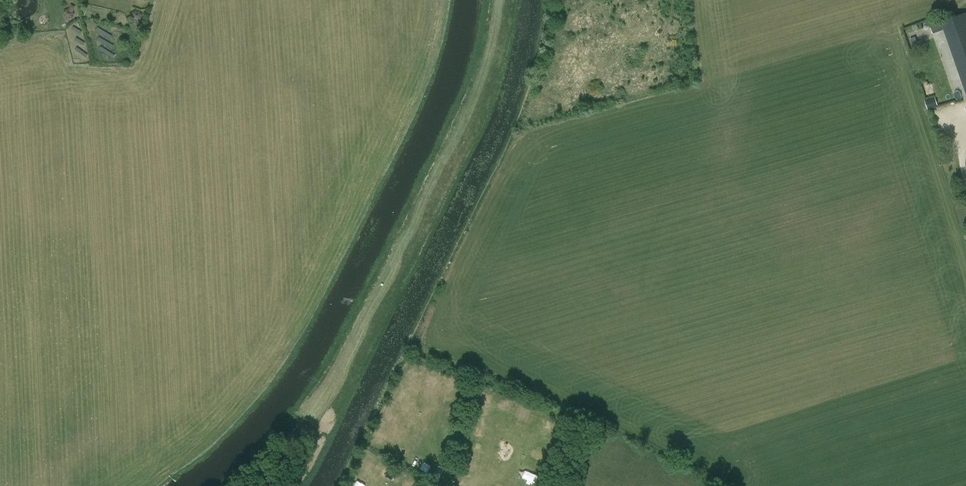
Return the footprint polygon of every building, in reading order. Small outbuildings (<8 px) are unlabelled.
[(945,20),(965,81),(965,13),(945,20)] [(934,95),(924,100),(928,109),(938,105),(934,95)]
